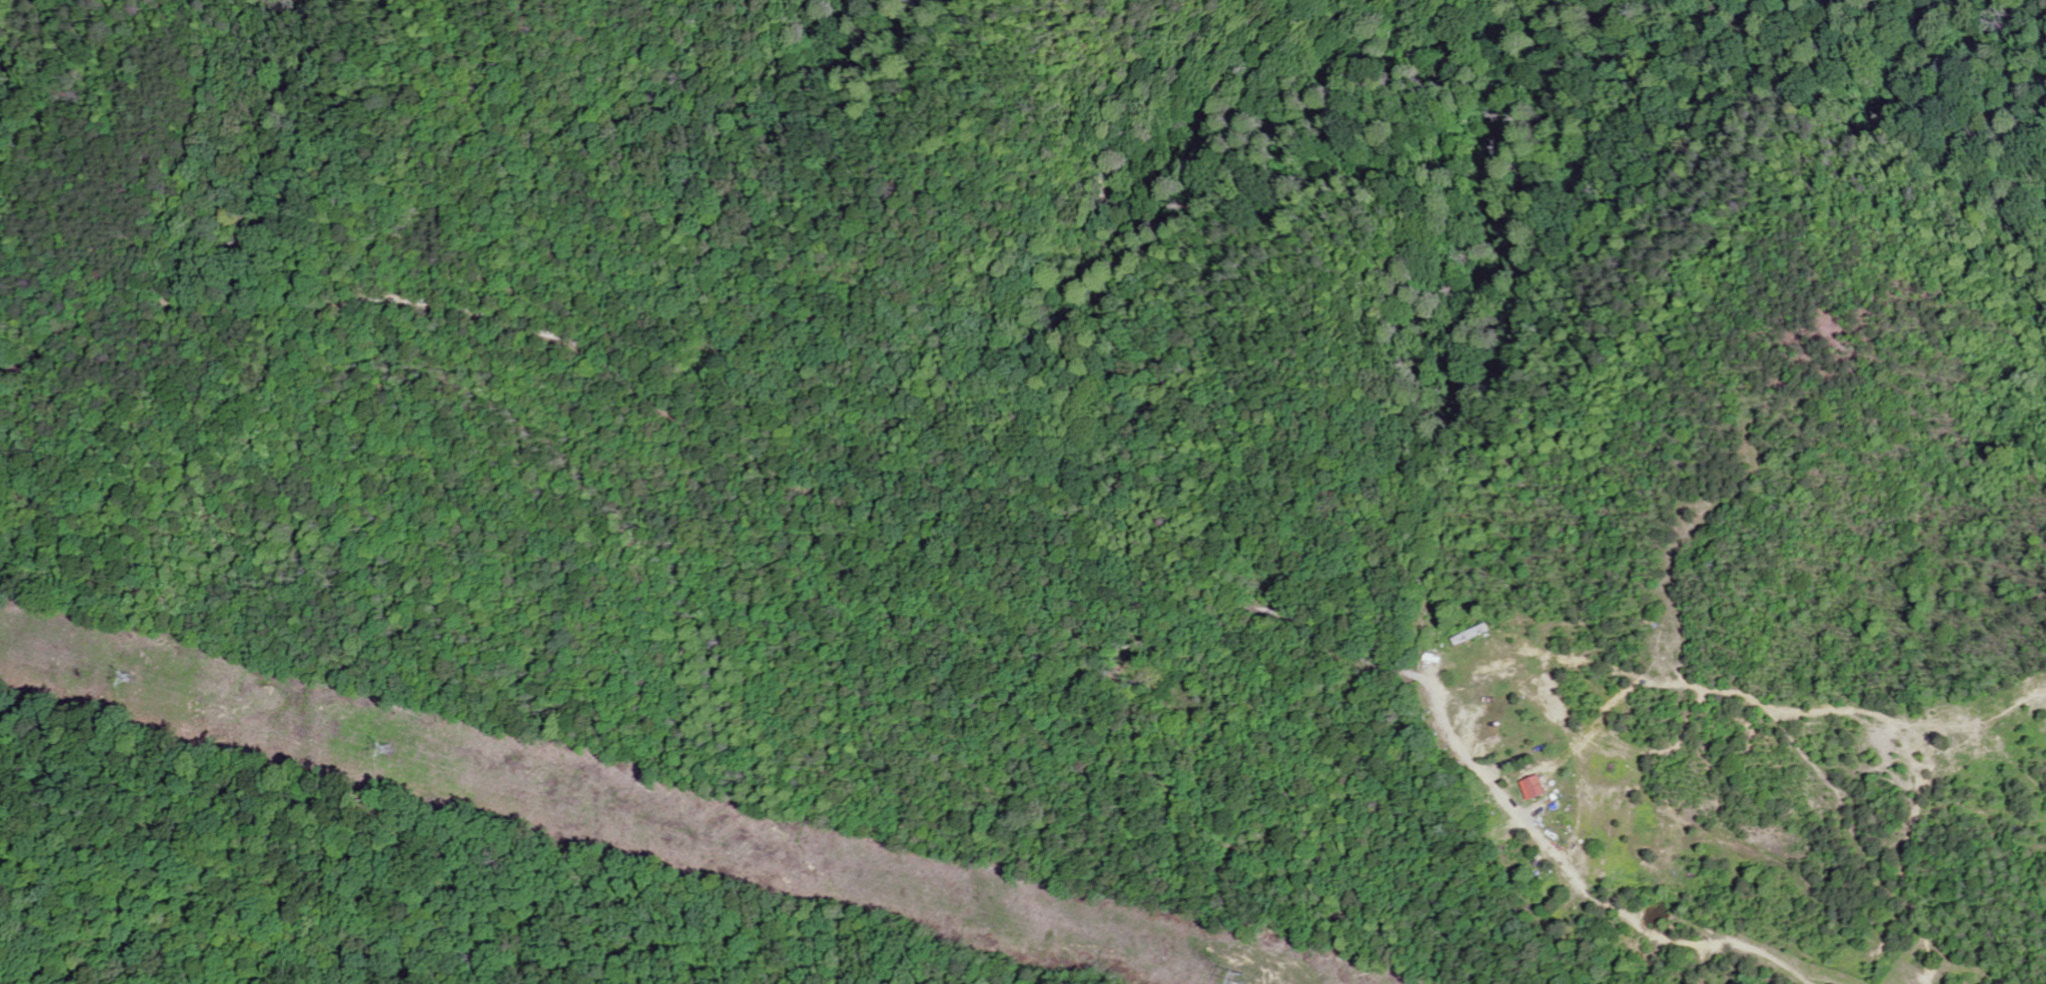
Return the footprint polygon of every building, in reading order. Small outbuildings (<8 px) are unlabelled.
[(1551,796),(1547,776),(1526,780),(1531,801),(1551,796)]
